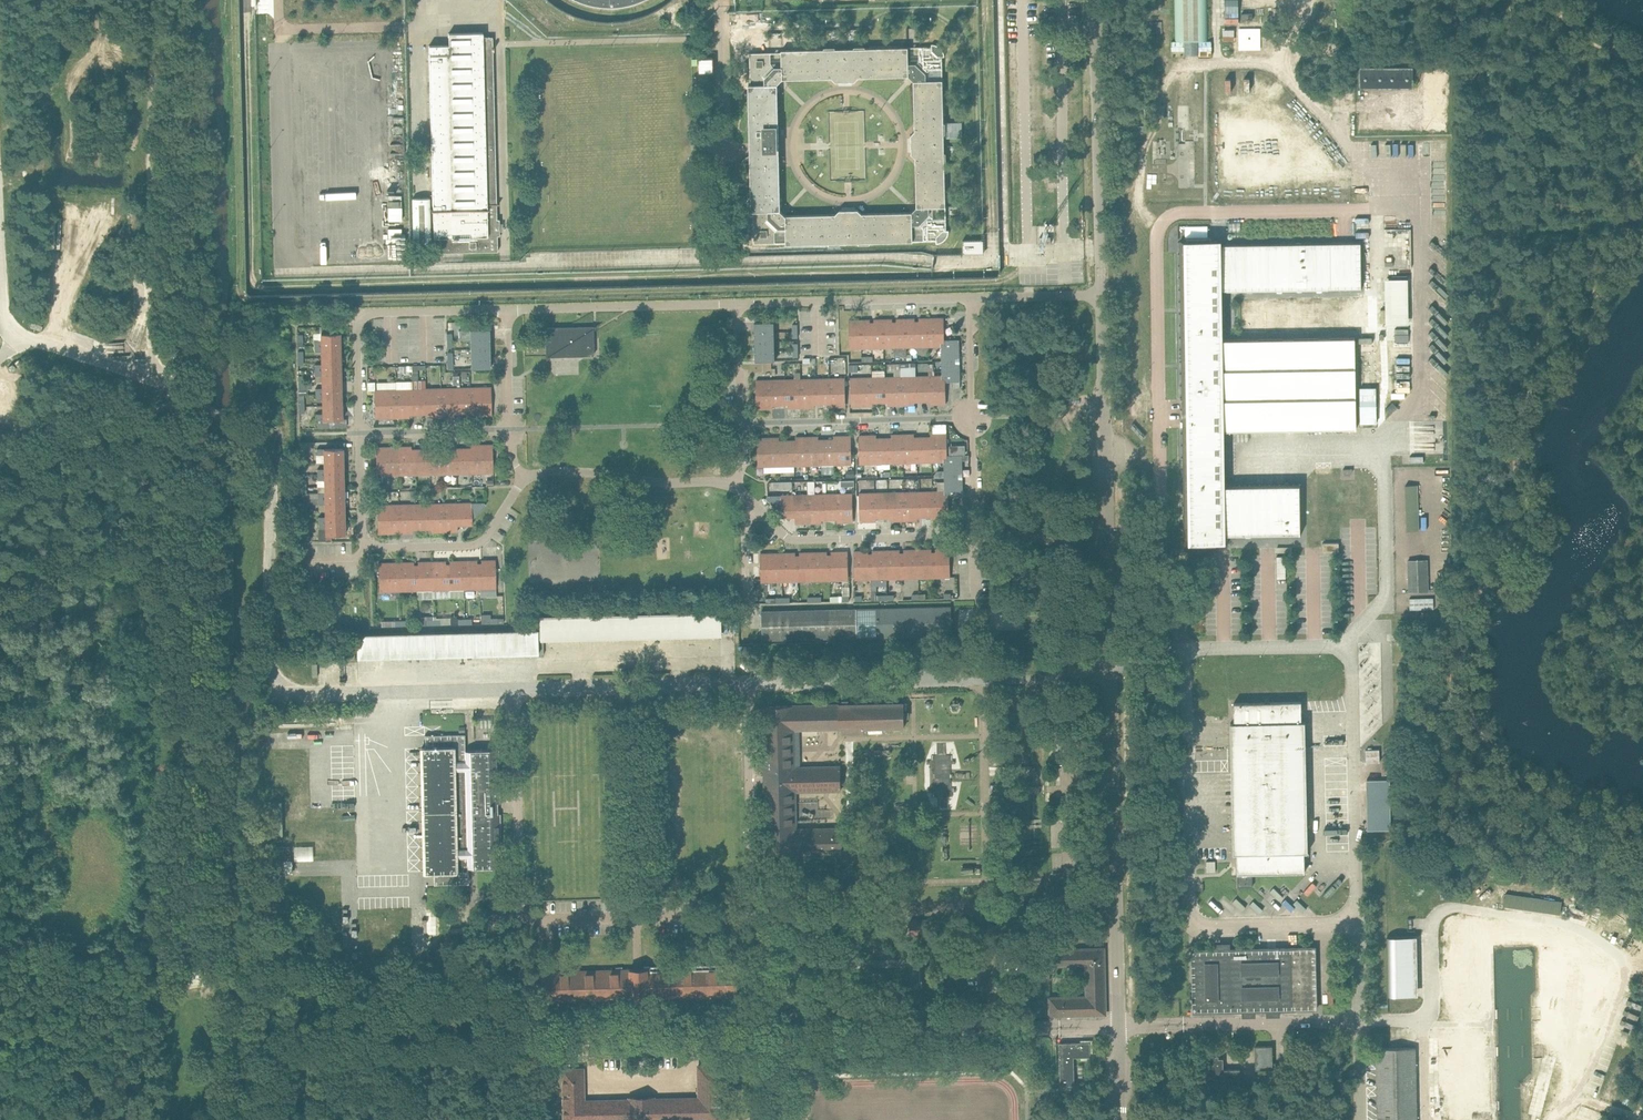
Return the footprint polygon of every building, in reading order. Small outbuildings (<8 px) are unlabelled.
[(1174,40),(1208,40),(1208,0),(1174,0),(1174,40)] [(449,45),(429,45),(434,253),(498,251),(497,235),(500,235),(499,219),(497,219),(492,37),(483,37),(483,32),(448,33),(449,45)] [(746,157),(744,158),(743,160),(743,162),(739,162),(739,163),(750,163),(752,211),(754,211),(754,243),(786,242),(786,244),(830,243),(830,244),(839,244),(839,243),(860,242),(860,243),(869,243),(869,242),(936,240),(936,243),(939,243),(941,242),(943,241),(944,240),(946,238),(947,236),(948,234),(949,232),(949,230),(946,230),(945,163),(946,163),(945,153),(944,153),(944,133),(945,133),(945,123),(944,123),(942,56),(945,56),(944,54),(944,52),(943,50),(941,48),(940,47),(938,45),(936,44),(934,44),(931,44),(931,46),(864,48),(864,47),(855,47),(855,48),(835,49),(834,48),(825,48),(825,49),(781,50),(781,52),(750,53),(751,84),(749,85),(750,130),(751,134),(751,139),(751,155),(750,155),(748,156),(746,157)] [(1413,68),(1361,68),(1361,89),(1413,89),(1413,68)] [(1423,76),(1423,128),(1444,128),(1444,76),(1423,76)] [(413,243),(431,243),(430,198),(412,198),(413,243)] [(1180,253),(1178,253),(1178,254),(1180,254),(1181,265),(1178,265),(1178,266),(1181,266),(1181,277),(1178,277),(1178,278),(1181,278),(1181,289),(1179,289),(1179,290),(1181,290),(1181,301),(1179,301),(1179,302),(1181,302),(1181,313),(1179,313),(1179,314),(1181,314),(1182,325),(1179,325),(1179,326),(1182,326),(1182,337),(1179,337),(1179,338),(1182,338),(1182,349),(1180,349),(1180,350),(1182,350),(1182,361),(1180,361),(1180,362),(1182,362),(1182,373),(1180,373),(1180,374),(1182,374),(1182,385),(1180,385),(1180,386),(1182,386),(1183,397),(1180,397),(1180,398),(1183,398),(1183,409),(1181,409),(1181,410),(1183,410),(1183,421),(1181,421),(1181,422),(1183,422),(1183,433),(1181,433),(1181,434),(1183,434),(1183,445),(1181,445),(1181,446),(1183,446),(1184,457),(1181,457),(1181,458),(1184,458),(1184,469),(1181,469),(1181,470),(1184,470),(1184,481),(1181,481),(1181,482),(1184,482),(1184,493),(1182,493),(1182,494),(1184,494),(1184,505),(1182,505),(1182,506),(1184,506),(1185,517),(1182,517),(1182,518),(1185,518),(1185,529),(1182,529),(1182,530),(1185,530),(1185,542),(1187,542),(1187,546),(1216,545),(1216,541),(1230,541),(1229,540),(1229,535),(1231,535),(1231,536),(1231,537),(1301,536),(1300,481),(1227,482),(1227,483),(1230,483),(1230,486),(1225,486),(1225,481),(1224,469),(1223,457),(1223,445),(1223,441),(1222,436),(1222,432),(1222,429),(1221,341),(1221,337),(1221,334),(1221,328),(1221,325),(1221,314),(1222,302),(1222,289),(1222,286),(1226,286),(1227,291),(1223,291),(1224,292),(1362,290),(1361,240),(1352,241),(1339,241),(1226,242),(1226,244),(1226,247),(1224,247),(1224,242),(1224,241),(1212,241),(1212,237),(1182,237),(1182,241),(1180,241),(1180,253)] [(963,240),(963,253),(983,252),(983,240),(963,240)] [(944,339),(944,317),(931,318),(932,346),(941,346),(943,346),(942,339),(944,339)] [(897,321),(895,321),(895,347),(896,356),(907,356),(907,347),(906,318),(897,319),(897,321)] [(917,329),(917,320),(915,321),(915,318),(906,318),(907,347),(918,346),(917,329)] [(917,320),(917,329),(918,346),(932,346),(931,318),(919,318),(919,320),(917,320)] [(860,348),(859,319),(849,320),(850,348),(860,348)] [(873,348),(872,322),(870,322),(870,319),(859,319),(860,348),(873,348)] [(874,319),(874,322),(872,322),(873,348),(884,347),(883,319),(874,319)] [(895,347),(895,321),(892,321),(892,319),(883,319),(884,347),(895,347)] [(755,322),(755,332),(774,331),(774,322),(755,322)] [(593,330),(593,326),(546,327),(546,328),(546,356),(550,356),(555,352),(557,356),(593,355),(593,354),(593,338),(589,332),(593,330)] [(490,329),(470,329),(470,339),(490,338),(490,329)] [(755,332),(755,341),(774,341),(774,331),(755,332)] [(340,332),(331,333),(314,333),(314,345),(340,345),(340,332)] [(1222,341),(1221,341),(1222,429),(1224,430),(1226,430),(1356,428),(1356,427),(1355,337),(1332,338),(1329,338),(1319,338),(1317,338),(1296,338),(1294,338),(1284,339),(1282,339),(1260,339),(1257,339),(1247,339),(1245,339),(1224,339),(1222,339),(1222,341)] [(490,348),(490,338),(470,339),(471,349),(490,348)] [(956,360),(956,358),(960,358),(959,339),(944,339),(942,339),(943,346),(941,346),(941,361),(956,360)] [(755,341),(755,351),(775,351),(774,341),(755,341)] [(341,357),(340,345),(314,345),(314,351),(321,351),(321,358),(341,357)] [(490,358),(490,348),(471,349),(471,358),(490,358)] [(755,361),(775,360),(775,351),(755,351),(755,361)] [(341,369),(341,357),(321,358),(322,364),(315,365),(315,370),(341,369)] [(491,367),(490,358),(471,358),(471,368),(491,367)] [(956,362),(956,360),(941,361),(941,375),(943,375),(944,382),(945,381),(960,381),(960,362),(956,362)] [(929,364),(928,364),(928,375),(914,376),(914,404),(915,404),(915,401),(930,401),(930,404),(929,364)] [(935,375),(935,371),(934,371),(933,364),(929,364),(930,404),(946,403),(945,381),(944,382),(943,375),(941,375),(935,375)] [(914,367),(898,367),(898,376),(899,405),(914,404),(914,376),(914,367)] [(315,376),(315,382),(322,382),(341,382),(341,369),(315,370),(315,376)] [(867,405),(873,405),(873,402),(883,402),(882,376),(866,377),(867,405)] [(883,402),(888,402),(888,405),(899,405),(898,376),(882,376),(883,402)] [(867,405),(866,377),(851,377),(851,406),(867,405)] [(800,407),(814,407),(814,404),(814,378),(799,379),(800,407)] [(814,404),(819,403),(829,403),(828,378),(814,378),(814,404)] [(830,406),(846,406),(845,378),(828,378),(829,403),(830,403),(830,406)] [(770,379),(756,380),(757,408),(771,408),(770,379)] [(771,408),(773,408),(773,405),(785,404),(785,379),(770,379),(771,408)] [(785,379),(785,404),(788,404),(788,407),(800,407),(799,379),(785,379)] [(299,395),(304,395),(304,394),(308,394),(308,389),(312,389),(312,382),(299,383),(299,395)] [(322,382),(322,389),(315,389),(315,395),(342,394),(341,382),(322,382)] [(442,416),(455,416),(457,416),(456,387),(441,388),(442,416)] [(457,416),(481,415),(480,387),(456,387),(457,416)] [(480,387),(481,415),(492,415),(491,387),(480,387)] [(409,414),(424,414),(426,414),(425,388),(397,389),(398,417),(409,417),(409,414)] [(425,388),(426,414),(428,413),(428,417),(442,416),(441,388),(425,388)] [(386,389),(374,389),(375,418),(387,418),(386,389)] [(398,417),(397,389),(386,389),(387,418),(398,417)] [(316,400),(322,400),(323,407),(342,406),(342,394),(315,395),(316,400)] [(316,414),(316,419),(342,419),(342,406),(323,407),(323,414),(316,414)] [(931,436),(918,437),(917,437),(918,462),(933,462),(932,433),(931,433),(931,436)] [(933,462),(944,461),(946,461),(946,455),(947,455),(947,433),(932,433),(933,462)] [(891,434),(892,437),(888,437),(889,463),(903,462),(903,434),(891,434)] [(918,462),(917,437),(914,437),(914,434),(903,434),(903,462),(918,462)] [(836,464),(852,464),(851,435),(835,436),(836,464)] [(860,463),(874,463),(873,435),(859,435),(860,463)] [(889,463),(888,437),(876,438),(876,435),(873,435),(874,463),(889,463)] [(796,440),(792,440),(789,440),(789,465),(805,465),(804,436),(796,437),(796,440)] [(821,464),(820,439),(819,439),(818,436),(804,436),(805,465),(821,464)] [(834,439),(823,439),(820,439),(821,464),(836,464),(835,436),(834,436),(834,439)] [(774,466),(773,437),(757,438),(758,466),(774,466)] [(789,465),(789,440),(779,440),(779,437),(773,437),(774,466),(789,465)] [(456,448),(456,456),(457,473),(482,473),(481,444),(471,444),(471,448),(456,448)] [(492,444),(481,444),(482,473),(493,472),(492,444)] [(429,449),(430,457),(430,474),(443,474),(443,445),(431,445),(431,449),(429,449)] [(454,445),(443,445),(443,474),(457,473),(456,456),(456,448),(454,448),(454,445)] [(376,447),(377,475),(388,475),(388,446),(376,447)] [(400,446),(388,446),(388,475),(400,475),(400,446)] [(411,446),(400,446),(400,475),(430,474),(430,457),(429,449),(411,449),(411,446)] [(324,454),(324,460),(343,460),(343,448),(317,448),(317,454),(324,454)] [(944,461),(944,476),(959,476),(959,474),(962,473),(962,455),(947,455),(946,455),(946,461),(944,461)] [(324,460),(324,467),(317,467),(317,473),(343,472),(343,460),(324,460)] [(318,485),(324,485),(344,485),(343,472),(317,473),(318,485)] [(944,476),(944,482),(937,482),(938,491),(943,491),(943,497),(948,497),(963,497),(963,478),(959,478),(959,476),(944,476)] [(862,479),(863,491),(886,490),(886,486),(874,487),(874,478),(862,479)] [(833,491),(854,492),(854,480),(833,480),(833,491)] [(318,485),(318,497),(344,497),(344,485),(324,485),(318,485)] [(1420,530),(1418,485),(1405,486),(1407,531),(1420,530)] [(917,517),(920,516),(919,491),(908,491),(908,488),(905,489),(905,520),(918,520),(917,517)] [(891,517),(891,520),(905,520),(905,489),(899,489),(900,492),(890,492),(891,517)] [(920,516),(933,516),(933,519),(934,519),(934,491),(919,491),(920,516)] [(934,519),(949,519),(948,497),(943,497),(943,491),(938,491),(934,491),(934,519)] [(859,493),(860,521),(876,521),(876,518),(877,518),(876,492),(859,493)] [(877,518),(891,517),(890,492),(876,492),(877,518)] [(837,522),(840,522),(839,493),(828,494),(828,519),(837,519),(837,522)] [(840,522),(851,521),(853,521),(852,493),(839,493),(840,522)] [(791,517),(795,517),(795,523),(806,522),(806,494),(768,495),(766,498),(780,512),(780,517),(786,517),(789,520),(791,518),(791,517)] [(806,522),(817,522),(817,494),(806,494),(806,522)] [(822,519),(826,519),(828,519),(828,494),(817,494),(817,522),(822,522),(822,519)] [(302,498),(302,501),(302,510),(310,510),(310,509),(307,509),(307,505),(318,504),(318,503),(325,503),(325,510),(344,509),(344,497),(318,497),(318,499),(307,499),(307,498),(302,498)] [(458,531),(457,525),(462,525),(462,526),(464,528),(467,524),(472,524),(472,519),(486,504),(484,502),(444,503),(444,531),(458,531)] [(431,529),(431,503),(403,504),(404,532),(412,532),(412,529),(431,529)] [(431,503),(431,529),(431,532),(444,531),(444,503),(431,503)] [(387,533),(386,504),(377,505),(378,533),(387,533)] [(395,533),(395,504),(386,504),(387,533),(395,533)] [(404,532),(403,504),(395,504),(395,533),(404,532)] [(325,516),(318,516),(319,522),(345,521),(344,509),(325,510),(325,516)] [(302,510),(302,523),(307,522),(307,511),(310,511),(310,510),(302,510)] [(319,528),(326,527),(326,534),(345,534),(345,521),(319,522),(319,528)] [(1339,542),(1322,543),(1323,551),(1339,551),(1339,542)] [(936,549),(936,551),(934,551),(934,577),(950,577),(950,548),(936,549)] [(904,550),(904,552),(902,552),(902,578),(918,578),(918,549),(904,550)] [(934,551),(932,551),(932,549),(918,549),(918,578),(934,577),(934,551)] [(870,560),(870,553),(868,553),(868,550),(854,551),(855,579),(871,579),(870,560)] [(870,553),(870,560),(871,579),(887,578),(886,550),(872,550),(872,553),(870,553)] [(902,578),(902,552),(900,552),(900,550),(886,550),(887,578),(902,578)] [(831,580),(830,554),(827,554),(827,551),(813,552),(813,580),(831,580)] [(848,579),(848,551),(831,551),(831,554),(830,554),(831,580),(848,579)] [(796,555),(795,552),(778,553),(778,581),(796,581),(796,562),(796,555)] [(800,555),(796,555),(796,562),(796,581),(813,580),(813,552),(800,552),(800,555)] [(778,581),(778,553),(760,553),(761,581),(778,581)] [(1408,560),(1409,592),(1429,591),(1428,559),(1408,560)] [(447,563),(448,571),(448,589),(464,589),(463,560),(449,561),(450,563),(447,563)] [(477,560),(463,560),(464,589),(480,588),(479,570),(479,563),(477,563),(477,560)] [(479,563),(479,570),(480,588),(496,588),(495,560),(481,560),(481,562),(479,563)] [(416,564),(416,572),(416,590),(432,590),(432,561),(418,562),(418,564),(416,564)] [(448,589),(448,571),(447,563),(445,564),(445,561),(432,561),(432,590),(448,589)] [(396,562),(379,562),(379,591),(397,590),(396,562)] [(414,562),(396,562),(397,590),(416,590),(416,572),(416,564),(414,564),(414,562)] [(887,594),(876,594),(876,591),(871,591),(871,600),(887,600),(887,594)] [(1434,608),(1433,597),(1409,598),(1410,609),(1434,608)] [(951,606),(852,609),(853,637),(952,634),(951,606)] [(853,637),(852,609),(762,611),(762,640),(853,637)] [(417,611),(417,625),(433,624),(433,616),(421,616),(421,611),(417,611)] [(503,623),(503,617),(490,618),(490,614),(481,614),(481,623),(502,623),(503,623)] [(433,619),(433,616),(433,624),(441,624),(440,619),(433,619)] [(1302,721),(1301,701),(1234,702),(1234,722),(1231,722),(1233,853),(1237,853),(1237,873),(1249,873),(1305,870),(1304,851),(1308,851),(1305,721),(1302,721)] [(842,828),(798,829),(797,792),(805,792),(805,796),(819,795),(820,792),(842,791),(841,765),(801,766),(800,730),(803,730),(804,735),(818,735),(818,730),(839,730),(839,729),(842,729),(842,734),(865,733),(865,728),(904,728),(904,703),(792,706),(792,705),(764,706),(767,853),(795,853),(795,852),(842,851),(842,828)] [(421,748),(424,873),(427,872),(427,873),(434,873),(434,884),(468,883),(468,867),(500,866),(499,813),(495,813),(494,803),(499,803),(497,749),(465,750),(465,734),(425,735),(425,746),(423,746),(423,748),(421,748)] [(1380,749),(1366,749),(1366,763),(1380,762),(1380,749)] [(291,860),(296,860),(296,849),(276,849),(276,883),(286,883),(286,875),(292,874),(291,860)] [(1504,904),(1561,913),(1563,901),(1506,893),(1504,904)] [(930,919),(905,920),(906,936),(931,935),(930,919)] [(1317,946),(1231,948),(1230,942),(1217,943),(1217,948),(1203,949),(1192,950),(1194,1012),(1205,1011),(1242,1011),(1242,1017),(1257,1016),(1256,1011),(1267,1011),(1267,1016),(1281,1016),(1281,1010),(1318,1009),(1317,946)] [(1049,965),(1086,964),(1087,996),(1050,997),(1050,1015),(1105,1014),(1104,948),(1049,949),(1049,965)] [(629,969),(629,970),(540,972),(541,1000),(630,998),(639,998),(647,998),(647,997),(737,995),(736,967),(646,970),(646,968),(638,969),(629,969)] [(1632,999),(1631,1002),(1642,1006),(1642,1005),(1642,999),(1633,996),(1632,999)] [(1059,1042),(1059,1044),(1060,1085),(1074,1085),(1074,1057),(1091,1056),(1090,1042),(1059,1042)] [(1273,1045),(1255,1046),(1256,1069),(1273,1068),(1273,1045)] [(1376,1047),(1378,1119),(1418,1119),(1417,1047),(1376,1047)] [(1210,1058),(1207,1058),(1208,1090),(1240,1089),(1240,1069),(1224,1069),(1223,1058),(1219,1058),(1219,1055),(1210,1056),(1210,1058)] [(719,1119),(718,1065),(697,1066),(697,1098),(653,1099),(653,1096),(645,1097),(629,1097),(629,1100),(583,1101),(583,1069),(562,1069),(564,1119),(698,1119),(719,1119)]
